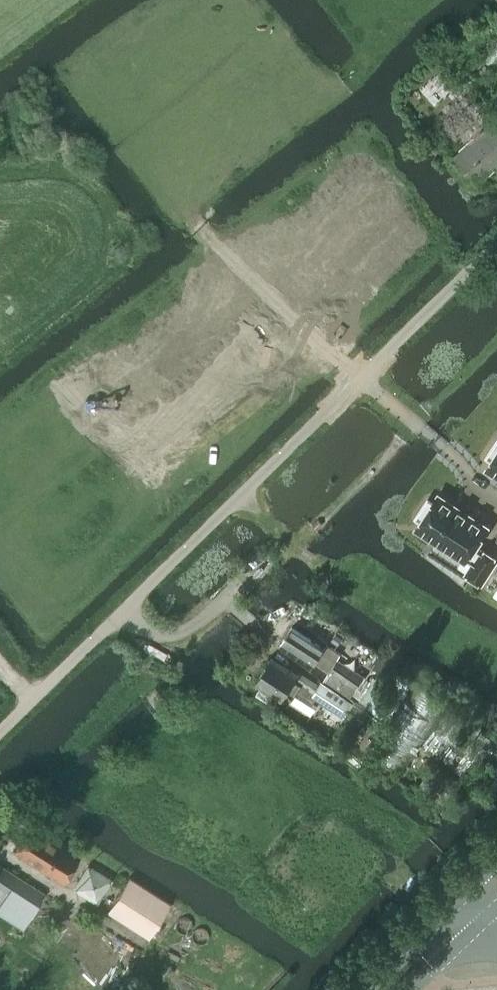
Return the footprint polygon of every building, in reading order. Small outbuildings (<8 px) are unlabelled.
[(496,106),(496,87),(488,95),(496,106)] [(457,155),(478,180),(496,163),(496,130),(492,124),(457,155)] [(488,467),(496,473),(496,440),(487,456),(493,459),(488,467)] [(428,498),(416,516),(422,520),(417,527),(466,559),(467,557),(474,562),(467,572),(482,582),(496,558),(482,549),(481,550),(474,546),(487,526),(439,494),(434,501),(428,498)] [(292,627),(282,642),(315,662),(328,671),(323,681),(349,698),(363,676),(337,659),(341,654),(327,644),(334,633),(325,627),(315,642),(292,627)] [(283,696),(285,692),(308,707),(317,693),(294,678),(297,674),(272,658),(258,680),(283,696)] [(13,850),(63,881),(79,855),(29,824),(13,850)] [(22,925),(42,892),(0,865),(0,912),(22,925)] [(107,912),(148,937),(170,903),(128,877),(107,912)]
